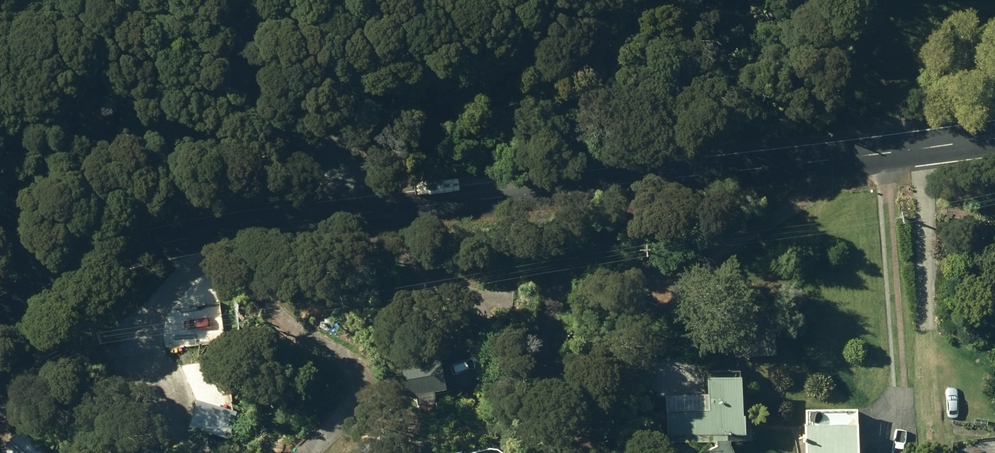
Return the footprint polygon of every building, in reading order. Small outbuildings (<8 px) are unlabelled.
[(401,345),(407,390),(420,388),(422,404),(442,402),(439,386),(448,385),(444,341),(401,345)] [(670,407),(671,439),(756,436),(755,417),(750,417),(749,369),(713,369),(714,406),(670,407)] [(809,452),(863,452),(862,404),(808,405),(809,452)] [(8,452),(54,452),(23,426),(3,448),(8,452)] [(732,438),(702,452),(740,452),(732,438)]
